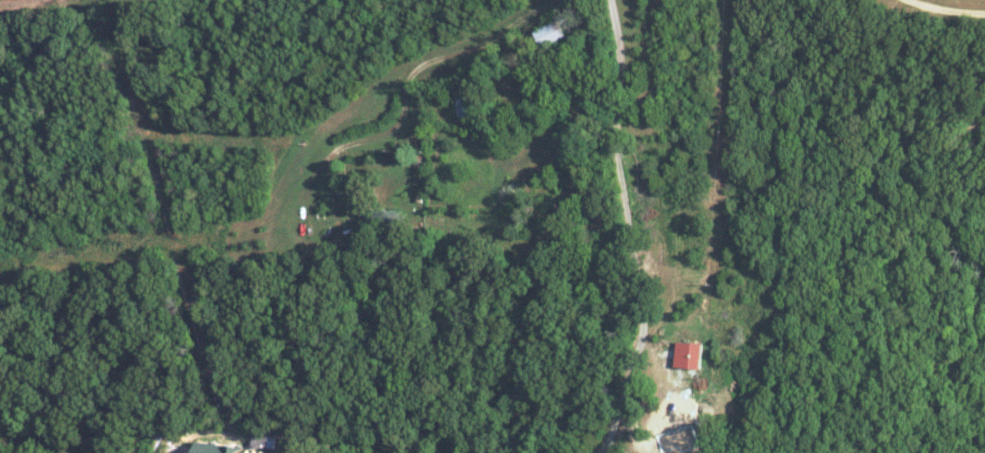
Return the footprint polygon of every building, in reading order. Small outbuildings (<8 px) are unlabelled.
[(566,35),(559,19),(534,30),(541,46),(566,35)] [(674,365),(700,369),(704,344),(678,340),(674,365)] [(195,452),(273,452),(197,440),(195,452)]
